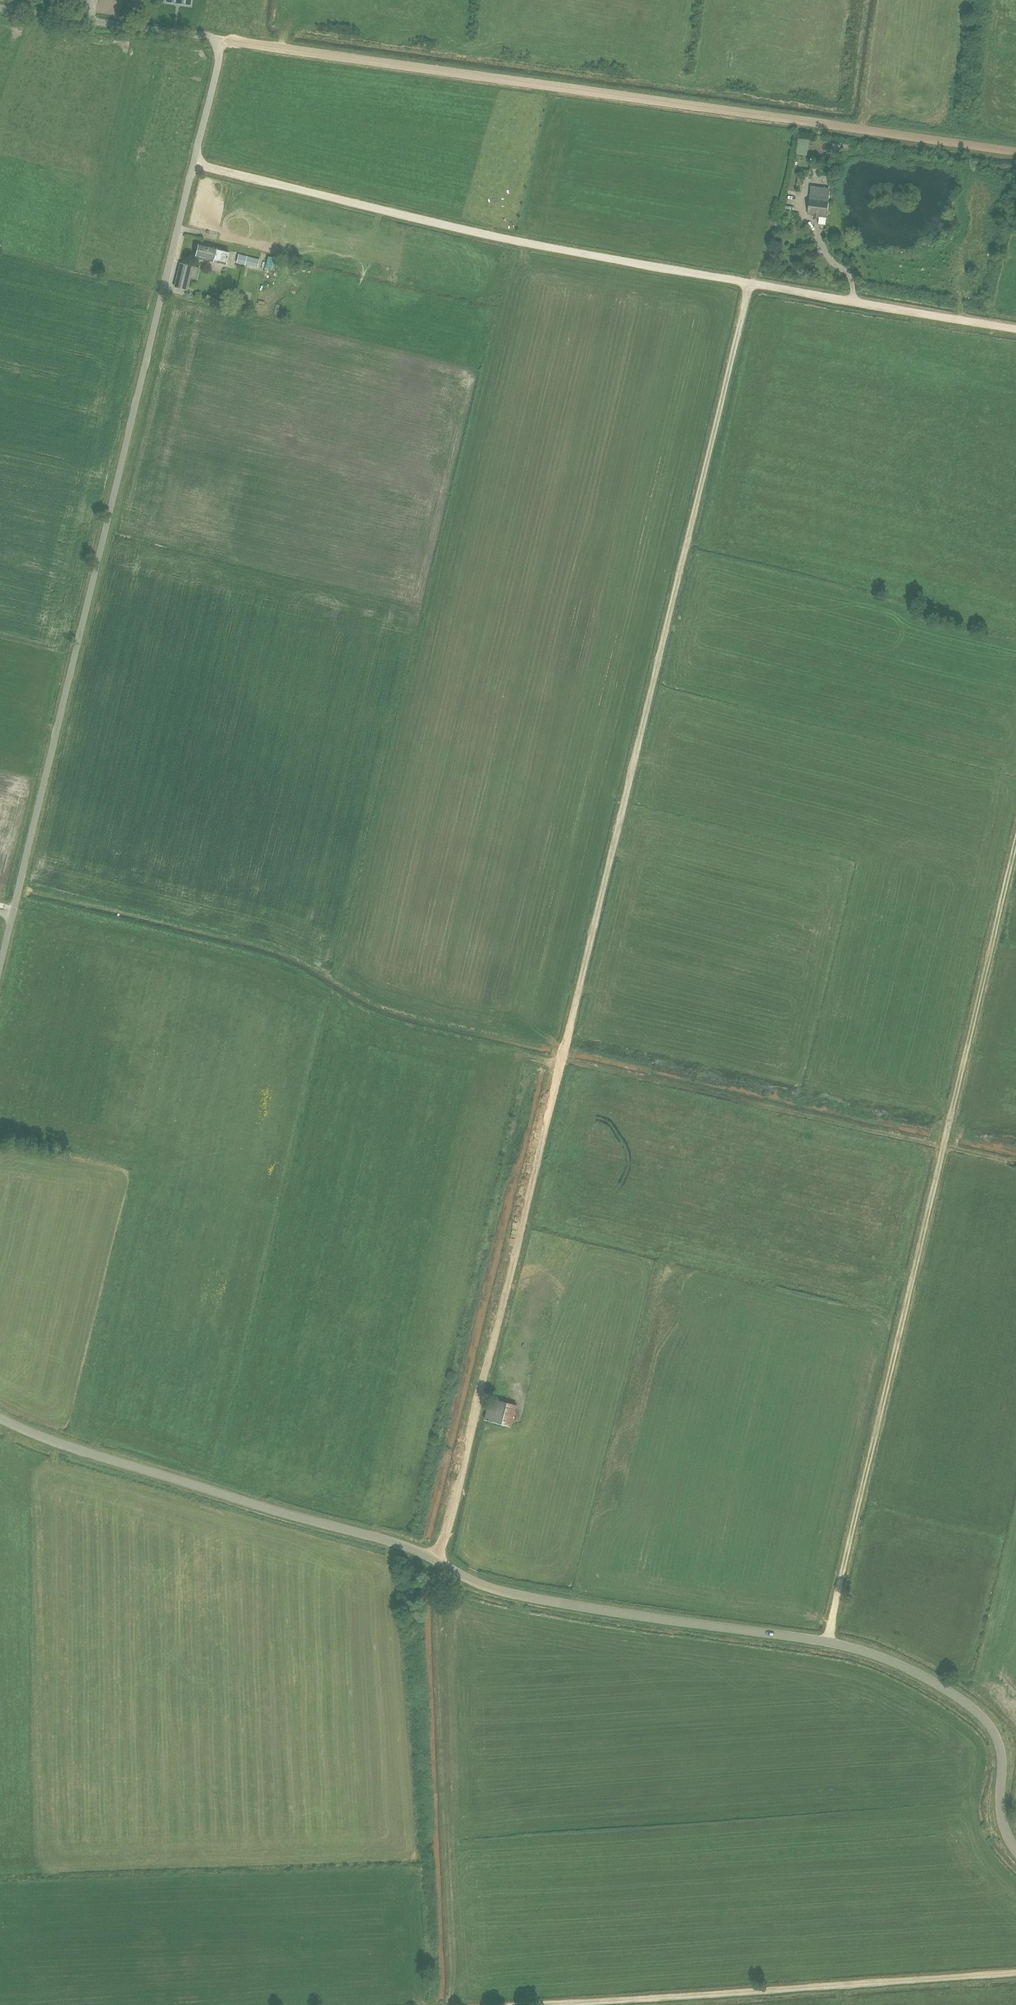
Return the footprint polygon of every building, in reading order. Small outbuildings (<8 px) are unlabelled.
[(819,214),(825,214),(829,189),(812,187),(808,212),(814,213),(813,218),(818,218),(819,214)] [(216,248),(199,243),(195,257),(213,261),(226,264),(229,251),(216,248)] [(238,255),(236,263),(246,265),(246,263),(259,266),(261,260),(238,255)] [(267,255),(267,267),(277,267),(277,256),(267,255)] [(193,266),(182,263),(176,288),(187,290),(193,266)] [(511,1428),(517,1405),(491,1398),(484,1420),(511,1428)]
